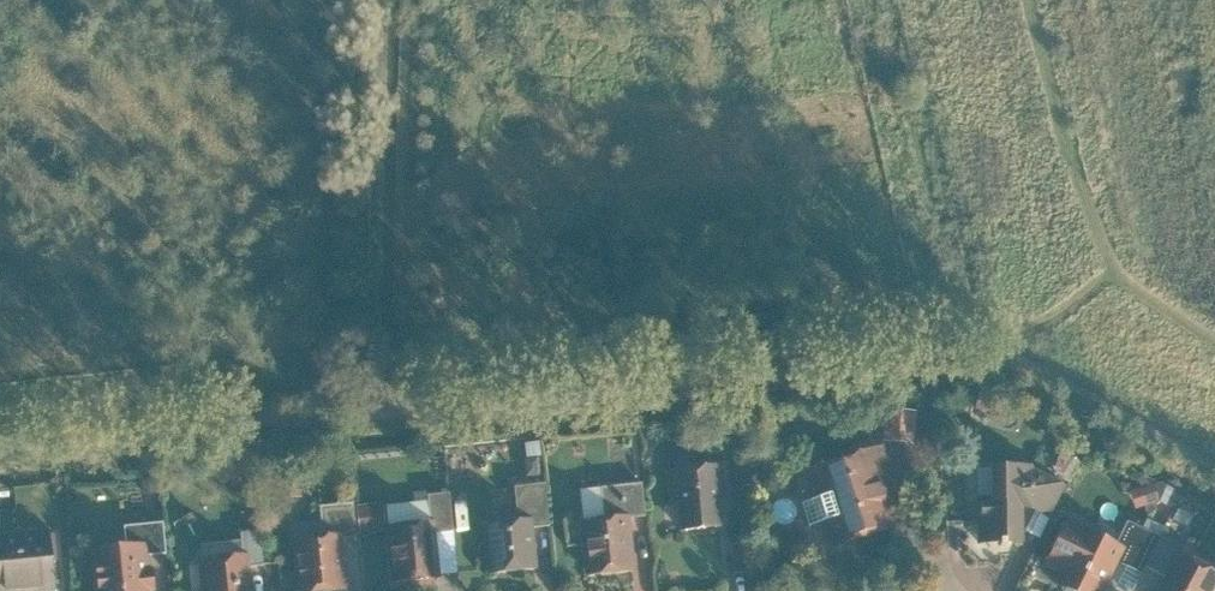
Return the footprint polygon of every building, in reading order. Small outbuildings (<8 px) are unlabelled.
[(889,406),(886,437),(914,441),(918,409),(889,406)] [(890,470),(880,441),(804,466),(814,496),(801,501),(808,526),(822,521),(829,545),(896,522),(880,474),(890,470)] [(722,461),(665,466),(668,504),(674,503),(676,528),(719,526),(716,498),(725,497),(722,461)] [(1033,463),(988,462),(988,493),(975,494),(975,543),(1020,542),(1021,505),(1030,506),(1047,517),(1067,484),(1033,466),(1033,463)] [(515,484),(519,516),(534,515),(535,525),(551,523),(546,480),(515,484)] [(603,485),(606,514),(631,512),(632,516),(647,514),(643,481),(603,485)] [(427,493),(431,518),(436,518),(438,530),(454,529),(450,490),(427,493)] [(321,503),(323,532),(342,530),(343,535),(358,533),(354,500),(321,503)] [(632,516),(631,512),(606,514),(580,516),(586,575),(637,570),(632,516)] [(519,516),(484,520),(491,573),(538,567),(535,525),(534,515),(519,516)] [(1124,545),(1115,541),(1063,517),(1043,564),(1058,570),(1053,582),(1073,590),(1103,590),(1117,560),(1124,545)] [(386,523),(393,581),(443,576),(438,530),(436,518),(431,518),(386,523)] [(1126,518),(1115,541),(1124,545),(1117,560),(1141,571),(1144,564),(1158,534),(1126,518)] [(124,524),(127,542),(146,541),(147,553),(166,551),(163,520),(124,524)] [(17,531),(23,590),(34,590),(54,588),(47,528),(17,531)] [(241,531),(243,552),(248,552),(250,563),(264,562),(260,528),(241,531)] [(342,530),(323,532),(292,536),(298,590),(312,590),(348,588),(343,535),(342,530)] [(1159,530),(1158,534),(1144,564),(1164,573),(1177,549),(1180,550),(1185,542),(1159,530)] [(0,532),(0,590),(23,590),(17,531),(0,532)] [(147,553),(146,541),(127,542),(90,547),(95,590),(152,590),(147,553)] [(746,569),(743,542),(729,544),(732,571),(746,569)] [(1214,586),(1214,570),(1180,550),(1177,549),(1164,573),(1154,590),(1212,590),(1214,586)] [(248,552),(243,552),(198,557),(202,590),(253,590),(250,563),(248,552)]
